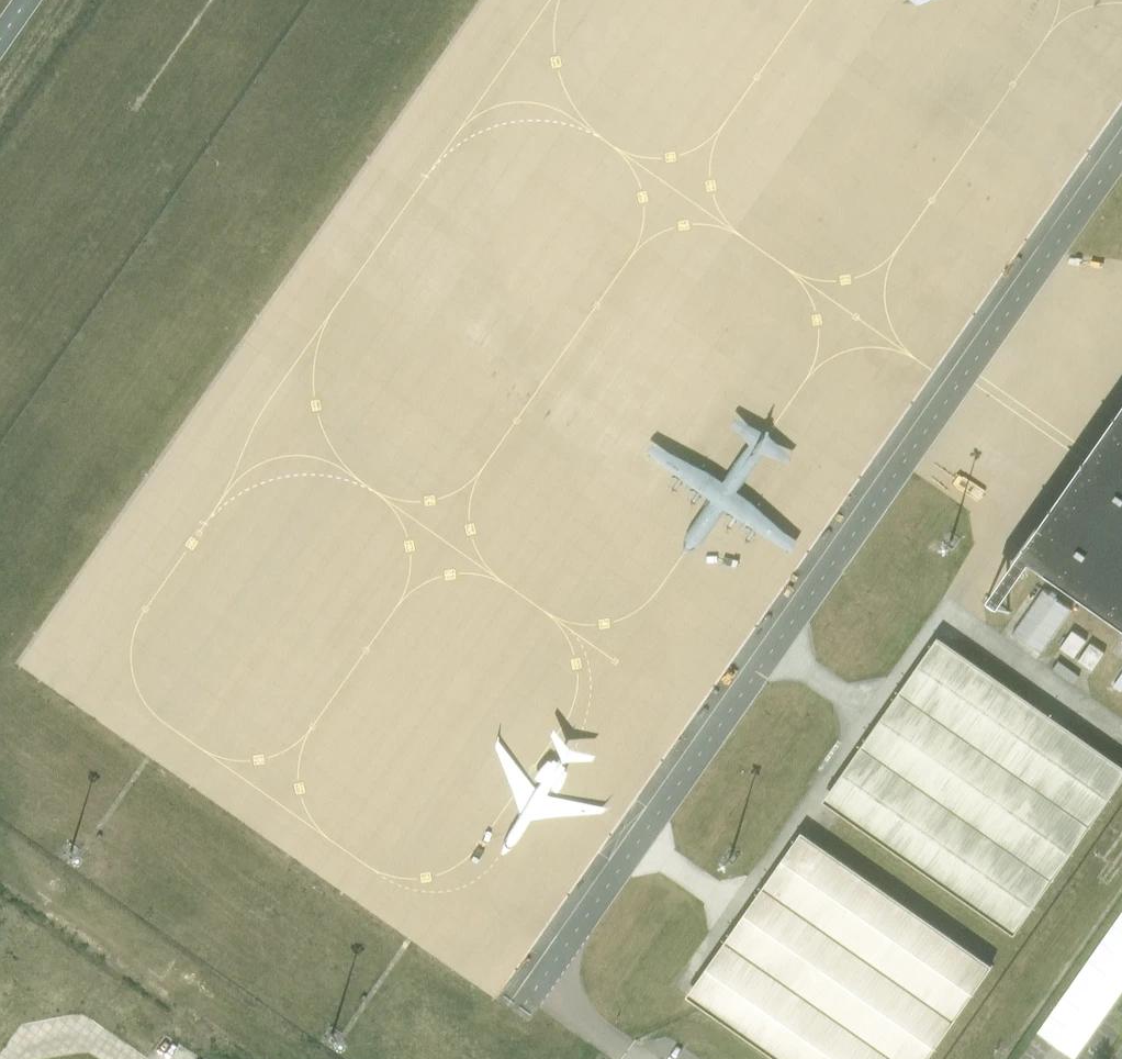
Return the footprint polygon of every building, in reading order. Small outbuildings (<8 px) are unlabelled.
[(1028,559),(1121,625),(1121,411),(1088,461),(1023,553),(1024,553),(1028,559)] [(1072,631),(1059,649),(1074,659),(1086,641),(1072,631)] [(935,633),(875,719),(821,797),(1013,929),(1121,772),(1121,763),(935,633)] [(1077,662),(1092,672),(1104,654),(1090,644),(1077,662)] [(1120,693),(1121,690),(1121,674),(1113,687),(1120,693)] [(799,829),(740,914),(685,993),(704,1006),(781,1058),(923,1058),(991,962),(799,829)]
